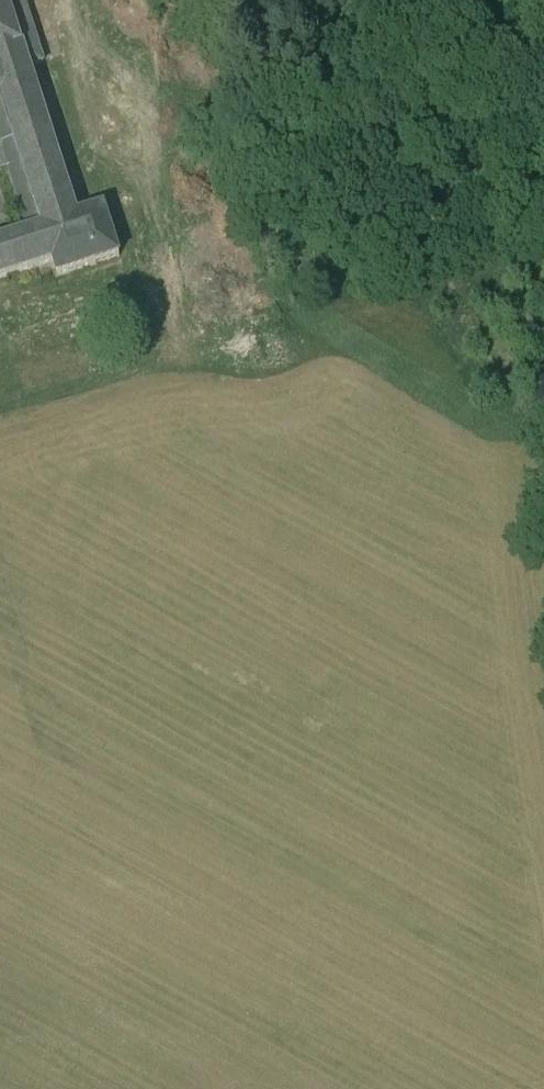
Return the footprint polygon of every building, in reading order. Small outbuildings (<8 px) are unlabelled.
[(53,262),(58,276),(119,256),(103,208),(77,216),(29,66),(43,62),(37,42),(40,41),(39,39),(36,40),(23,0),(0,0),(0,169),(7,166),(28,232),(0,241),(0,279),(53,262)]
